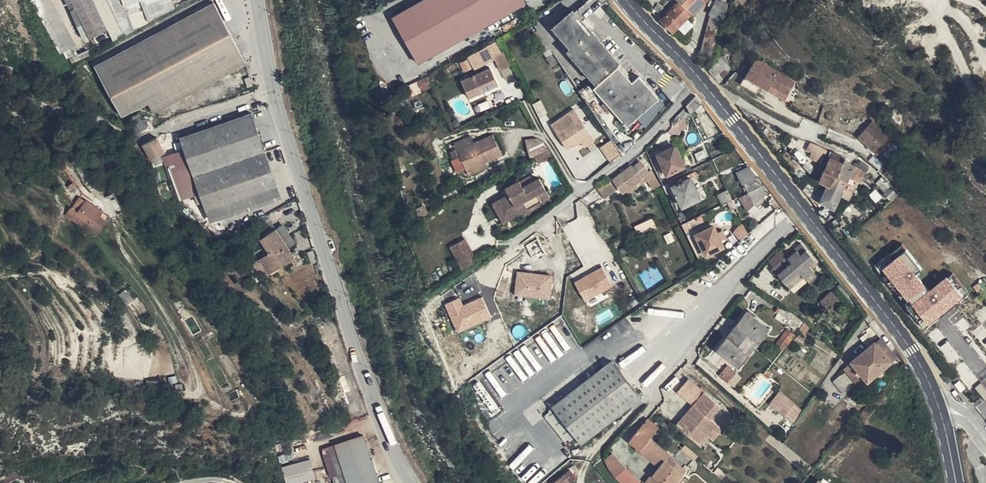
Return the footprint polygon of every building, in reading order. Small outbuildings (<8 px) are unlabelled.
[(60,53),(76,45),(53,0),(33,0),(60,53)] [(90,38),(107,29),(93,0),(72,0),(90,38)] [(394,17),(405,37),(455,0),(424,0),(394,17)] [(405,37),(407,41),(463,0),(455,0),(405,37)] [(407,41),(415,55),(484,12),(503,0),(463,0),(407,41)] [(524,0),(503,0),(484,12),(492,23),(526,4),(524,0)] [(594,12),(604,3),(602,0),(589,0),(586,3),(594,12)] [(689,21),(686,18),(691,12),(703,0),(678,0),(679,0),(661,19),(673,31),(678,26),(684,32),(691,24),(689,21)] [(693,15),(708,0),(703,0),(691,12),(693,15)] [(728,3),(726,2),(727,0),(721,0),(721,1),(719,0),(717,0),(710,13),(724,20),(728,3)] [(246,62),(214,3),(192,14),(136,45),(95,66),(123,116),(148,103),(154,112),(246,62)] [(576,12),(584,21),(594,12),(586,3),(576,12)] [(664,7),(657,3),(655,8),(661,12),(664,7)] [(620,61),(584,21),(576,12),(574,10),(554,27),(572,47),(568,50),(596,82),(620,61)] [(415,55),(420,64),(463,39),(460,35),(481,23),(483,28),(492,23),(484,12),(415,55)] [(694,16),(693,15),(691,12),(686,18),(689,21),(694,16)] [(483,28),(481,23),(460,35),(463,39),(483,28)] [(490,61),(497,57),(501,54),(502,53),(496,44),(484,51),(490,61)] [(549,56),(552,53),(547,45),(544,48),(549,56)] [(558,62),(552,53),(549,56),(547,57),(553,65),(558,62)] [(501,54),(497,57),(509,79),(516,75),(508,60),(506,61),(501,54)] [(722,56),(709,72),(714,77),(715,77),(725,69),(727,71),(732,66),(728,61),(722,56)] [(764,80),(782,92),(789,80),(754,58),(739,82),(749,89),(754,81),(761,86),(764,80)] [(1,70),(5,77),(9,78),(13,68),(3,65),(1,70)] [(653,104),(660,98),(640,76),(633,82),(619,66),(595,87),(628,126),(653,104)] [(499,85),(491,68),(463,81),(471,98),(499,85)] [(720,82),(729,73),(727,71),(725,69),(715,77),(720,82)] [(415,83),(419,92),(428,88),(423,79),(415,83)] [(778,97),(782,92),(764,80),(761,86),(778,97)] [(415,83),(410,86),(413,95),(419,92),(415,83)] [(697,95),(687,106),(688,106),(692,114),(696,109),(703,103),(697,95)] [(660,113),(666,106),(660,98),(653,104),(660,113)] [(707,109),(703,103),(696,109),(700,115),(707,109)] [(692,114),(688,106),(680,115),(686,120),(692,114)] [(575,120),(572,115),(570,112),(553,124),(560,134),(566,130),(569,136),(575,145),(582,141),(592,134),(580,117),(575,120)] [(577,112),(572,115),(575,120),(580,117),(577,112)] [(252,199),(278,189),(252,113),(217,125),(181,138),(188,156),(201,194),(209,214),(252,199)] [(139,114),(127,121),(135,134),(147,127),(139,114)] [(880,152),(893,137),(874,120),(862,135),(880,152)] [(2,130),(0,133),(0,141),(5,145),(11,137),(2,130)] [(566,130),(560,134),(564,140),(569,136),(566,130)] [(486,161),(487,163),(503,155),(493,134),(470,145),(467,137),(455,143),(462,157),(467,169),(486,161)] [(595,139),(592,134),(582,141),(585,146),(595,139)] [(612,138),(601,145),(610,159),(621,152),(612,138)] [(150,142),(142,146),(154,168),(162,165),(150,142)] [(821,147),(810,143),(808,150),(813,153),(824,158),(828,151),(821,147)] [(675,145),(658,153),(668,174),(685,166),(675,145)] [(550,161),(555,158),(549,149),(536,157),(540,163),(548,159),(550,161)] [(843,162),(845,159),(845,157),(832,150),(829,156),(830,156),(843,162)] [(824,158),(813,153),(811,157),(822,164),(824,158)] [(201,194),(188,156),(173,162),(187,200),(201,194)] [(838,176),(843,162),(830,156),(820,180),(829,184),(830,185),(836,175),(838,176)] [(855,165),(854,164),(845,159),(843,162),(838,176),(847,181),(848,179),(849,176),(854,179),(857,174),(862,178),(865,172),(855,165)] [(467,169),(470,176),(489,167),(487,163),(486,161),(467,169)] [(857,161),(855,165),(865,172),(867,168),(857,161)] [(642,177),(646,174),(650,171),(644,163),(635,169),(632,165),(615,179),(624,191),(630,188),(633,191),(639,186),(636,183),(642,178),(642,177)] [(749,192),(764,184),(758,177),(756,178),(751,168),(745,171),(740,173),(749,192)] [(650,171),(646,174),(649,180),(656,176),(652,170),(650,171)] [(825,204),(820,211),(827,221),(834,209),(841,195),(847,181),(838,176),(836,175),(830,185),(829,184),(823,197),(821,201),(825,204)] [(597,185),(605,197),(617,189),(609,177),(597,185)] [(684,180),(680,182),(673,185),(683,206),(700,198),(691,177),(684,180)] [(885,192),(890,187),(891,186),(882,177),(877,182),(885,192)] [(510,194),(499,201),(506,212),(507,214),(509,214),(512,214),(527,205),(524,201),(537,193),(542,202),(551,197),(540,178),(524,187),(521,180),(507,188),(510,194)] [(847,181),(841,195),(846,198),(849,193),(852,195),(857,184),(848,179),(847,181)] [(668,181),(663,184),(666,191),(672,188),(670,184),(668,181)] [(82,193),(75,183),(65,192),(72,201),(82,193)] [(807,183),(803,189),(811,196),(821,201),(823,197),(807,183)] [(177,193),(171,184),(165,188),(171,197),(177,193)] [(762,198),(769,192),(764,184),(749,192),(748,192),(756,204),(756,203),(760,206),(765,200),(762,198)] [(896,193),(890,187),(885,192),(884,192),(890,200),(896,193)] [(281,198),(278,189),(252,199),(209,214),(212,224),(281,198)] [(719,194),(725,203),(728,202),(733,199),(728,189),(719,194)] [(919,200),(909,191),(906,194),(915,204),(919,200)] [(756,204),(748,192),(741,197),(749,210),(756,204)] [(506,212),(499,201),(494,204),(505,223),(542,202),(537,193),(524,201),(527,205),(512,214),(509,214),(507,214),(506,212)] [(902,198),(899,194),(893,202),(903,213),(909,207),(902,199),(902,198)] [(80,196),(72,208),(78,212),(86,201),(80,196)] [(902,199),(909,207),(912,203),(904,196),(902,198),(902,199)] [(733,199),(728,202),(732,210),(737,207),(733,199)] [(67,216),(96,236),(106,220),(100,216),(102,211),(86,201),(78,212),(72,208),(67,216)] [(886,213),(892,220),(898,214),(891,207),(886,213)] [(569,208),(558,215),(562,220),(573,213),(569,208)] [(100,216),(106,220),(109,216),(102,211),(100,216)] [(830,224),(836,232),(848,223),(842,216),(830,224)] [(655,217),(636,223),(638,232),(657,226),(655,217)] [(248,239),(252,246),(261,240),(270,252),(259,259),(261,261),(267,270),(275,265),(278,268),(295,257),(289,248),(276,228),(270,219),(250,231),(253,236),(248,239)] [(738,226),(744,237),(750,233),(745,223),(738,226)] [(282,224),(276,228),(289,248),(295,244),(282,224)] [(721,240),(718,232),(714,226),(698,234),(707,255),(724,247),(721,240)] [(723,230),(718,232),(721,240),(727,238),(723,230)] [(461,267),(477,261),(467,237),(451,243),(461,267)] [(261,240),(252,246),(248,249),(255,255),(259,259),(270,252),(261,240)] [(526,249),(523,243),(516,248),(519,253),(526,249)] [(773,267),(787,283),(801,272),(805,277),(806,278),(815,271),(813,268),(810,265),(815,260),(802,243),(773,267)] [(255,255),(248,249),(244,246),(239,253),(249,261),(255,255)] [(317,260),(313,250),(308,252),(311,262),(317,260)] [(906,252),(882,271),(927,328),(962,297),(947,279),(928,294),(913,274),(920,270),(906,252)] [(261,261),(259,259),(252,264),(266,277),(278,268),(275,265),(267,270),(261,261)] [(818,264),(815,260),(810,265),(813,268),(818,264)] [(603,264),(575,280),(586,300),(614,284),(603,264)] [(212,269),(217,276),(223,271),(218,265),(212,269)] [(801,272),(787,283),(791,288),(805,277),(801,272)] [(553,284),(550,279),(545,283),(547,288),(553,284)] [(858,309),(859,307),(861,306),(842,282),(838,285),(858,309)] [(843,300),(832,289),(822,299),(833,310),(843,300)] [(125,290),(119,295),(127,305),(133,300),(125,290)] [(473,296),(481,307),(482,306),(475,294),(473,296)] [(474,311),(481,307),(473,296),(467,299),(474,311)] [(311,313),(323,307),(319,301),(308,308),(311,313)] [(798,330),(806,319),(783,307),(777,318),(798,330)] [(748,312),(738,324),(742,327),(732,340),(728,337),(718,349),(740,365),(769,328),(748,312)] [(742,327),(738,324),(728,337),(732,340),(742,327)] [(789,344),(795,335),(788,329),(782,337),(789,344)] [(876,343),(891,362),(897,357),(881,338),(876,343)] [(862,373),(868,381),(891,362),(876,343),(853,361),(860,370),(857,372),(859,375),(862,373)] [(553,407),(553,408),(580,442),(582,443),(642,397),(612,360),(553,407)] [(855,382),(860,388),(868,381),(862,373),(859,375),(857,372),(860,370),(853,361),(844,368),(846,371),(855,382)] [(727,364),(720,374),(729,380),(736,369),(727,364)] [(843,392),(851,385),(855,382),(846,371),(835,381),(843,392)] [(678,390),(691,402),(704,387),(690,375),(678,390)] [(866,404),(870,401),(860,388),(855,382),(851,385),(866,404)] [(711,418),(723,427),(730,418),(731,416),(730,412),(722,403),(711,418)] [(791,419),(797,423),(800,418),(793,413),(797,406),(793,403),(786,412),(793,416),(791,419)] [(793,413),(800,418),(805,412),(797,406),(793,413)] [(580,442),(553,408),(545,415),(565,441),(570,438),(576,445),(580,442)] [(660,428),(649,419),(641,428),(652,437),(660,428)] [(918,431),(911,427),(908,430),(915,435),(918,431)] [(658,469),(660,471),(656,477),(654,475),(653,474),(646,482),(647,482),(676,482),(686,470),(670,457),(671,454),(651,438),(652,437),(641,428),(631,441),(642,449),(640,451),(660,467),(658,469)] [(379,482),(375,472),(378,472),(376,467),(374,468),(364,435),(335,445),(348,482),(379,482)] [(614,453),(607,462),(607,463),(621,476),(629,466),(614,453)] [(292,470),(282,471),(284,482),(294,482),(292,470)] [(555,482),(571,482),(570,482),(576,477),(570,470),(555,482)]
